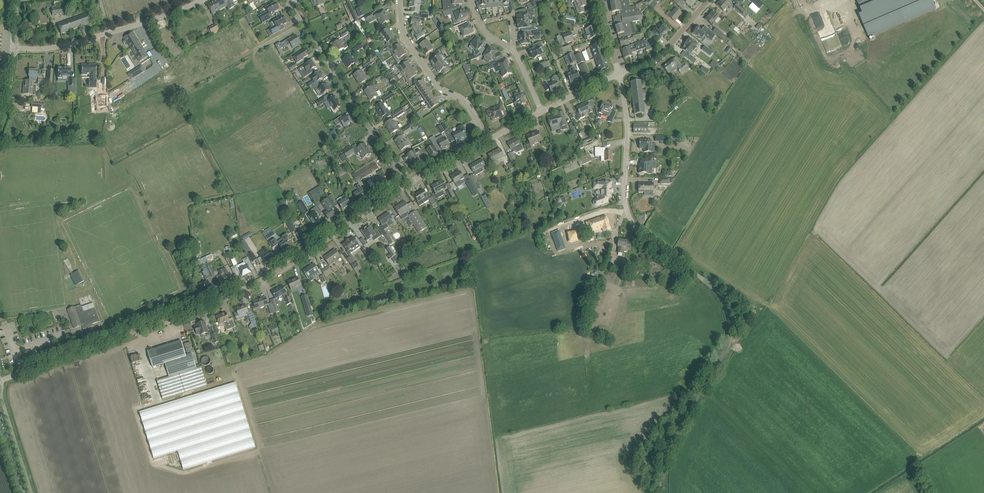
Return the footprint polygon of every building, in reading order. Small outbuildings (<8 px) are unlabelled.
[(227,6),(224,0),(216,0),(208,5),(210,9),(212,14),(227,6)] [(227,6),(229,10),(236,6),(234,3),(237,2),(236,0),(224,0),(227,6)] [(319,6),(325,4),(323,0),(311,0),(315,8),(319,6)] [(420,6),(421,1),(418,0),(410,0),(409,7),(412,8),(411,12),(419,13),(420,6)] [(449,1),(446,1),(446,5),(443,5),(443,10),(443,11),(454,9),(453,5),(462,4),(462,1),(463,1),(463,0),(449,0),(449,1)] [(583,7),(587,6),(585,0),(573,0),(578,14),(585,12),(583,7)] [(618,2),(611,3),(612,12),(617,12),(617,16),(622,15),(641,12),(649,6),(654,0),(650,0),(648,2),(647,1),(645,3),(643,1),(636,6),(630,7),(629,0),(617,0),(618,2)] [(649,6),(655,11),(660,6),(655,2),(657,0),(654,0),(649,6)] [(728,1),(727,0),(721,0),(717,5),(720,9),(723,11),(728,6),(730,8),(733,6),(730,4),(728,1)] [(863,15),(860,16),(869,38),(936,9),(933,0),(857,0),(863,15)] [(348,2),(347,2),(356,22),(359,20),(355,12),(351,3),(350,1),(348,2)] [(277,4),(276,3),(275,3),(274,3),(272,4),(272,5),(266,8),(269,13),(267,14),(267,13),(259,17),(263,23),(271,19),(269,16),(270,15),(274,13),(274,12),(279,9),(278,7),(278,5),(277,4)] [(748,14),(745,12),(737,4),(734,7),(742,15),(745,18),(748,14)] [(518,18),(516,18),(517,22),(530,21),(529,14),(534,14),(533,8),(529,9),(525,10),(525,14),(517,15),(518,18)] [(456,13),(455,12),(455,9),(454,9),(443,11),(444,15),(445,15),(445,16),(446,16),(453,15),(454,19),(454,20),(454,21),(455,21),(456,21),(457,21),(458,21),(461,20),(462,21),(464,20),(464,19),(467,17),(466,16),(467,16),(466,12),(465,13),(464,10),(456,13)] [(681,13),(678,10),(676,9),(672,13),(669,11),(667,13),(668,14),(667,16),(672,20),(674,17),(677,19),(681,13)] [(381,25),(385,23),(389,21),(385,14),(386,14),(384,10),(375,15),(381,25)] [(633,23),(632,21),(643,20),(641,12),(622,15),(615,16),(615,19),(614,20),(616,27),(633,23)] [(719,17),(716,15),(712,12),(705,20),(714,27),(717,25),(714,22),(719,17)] [(91,23),(89,18),(87,13),(71,19),(66,21),(57,24),(59,29),(61,34),(91,23)] [(575,24),(577,18),(564,15),(563,21),(575,24)] [(284,17),(283,16),(273,21),(276,26),(270,29),(267,31),(270,37),(280,31),(278,27),(287,23),(286,21),(286,20),(285,18),(284,17)] [(421,21),(417,20),(412,19),(411,25),(413,25),(412,28),(416,34),(414,35),(418,40),(425,35),(420,27),(421,21)] [(530,21),(517,22),(517,26),(518,26),(519,29),(524,28),(527,28),(527,31),(533,31),(536,30),(535,27),(535,25),(533,25),(530,25),(530,21)] [(463,37),(468,35),(472,33),(472,32),(473,32),(471,26),(470,27),(469,24),(468,25),(466,22),(462,24),(447,30),(449,33),(458,30),(459,33),(461,31),(463,37)] [(669,28),(665,25),(662,22),(657,28),(656,27),(652,32),(656,36),(660,39),(669,28)] [(619,38),(627,35),(638,33),(636,33),(633,23),(616,27),(618,35),(619,38)] [(216,24),(209,28),(212,34),(219,30),(216,24)] [(739,34),(741,31),(733,24),(731,27),(739,34)] [(590,39),(593,38),(598,36),(594,26),(585,30),(586,34),(584,35),(584,37),(586,40),(590,39)] [(710,31),(709,30),(705,27),(702,30),(700,28),(699,29),(697,28),(693,33),(697,36),(701,39),(704,36),(711,41),(716,35),(710,31)] [(728,39),(725,36),(716,28),(713,32),(722,39),(726,42),(728,39)] [(388,47),(392,44),(390,41),(395,38),(392,33),(390,34),(387,29),(380,34),(384,41),(385,40),(387,43),(386,44),(388,47)] [(522,35),(520,35),(520,38),(521,41),(521,45),(522,44),(522,46),(526,45),(526,44),(529,44),(529,43),(530,43),(530,39),(529,39),(529,37),(533,36),(533,31),(527,31),(522,32),(522,35)] [(148,56),(136,36),(133,32),(125,37),(127,42),(140,62),(148,56)] [(565,43),(574,40),(571,33),(563,35),(565,43)] [(626,45),(629,44),(632,44),(631,42),(634,41),(634,43),(640,41),(638,33),(627,35),(628,38),(627,38),(619,40),(621,47),(626,45)] [(280,42),(275,45),(278,51),(283,48),(284,48),(291,44),(293,49),(298,46),(298,45),(301,43),(297,37),(292,40),(291,37),(281,44),(280,42)] [(476,39),(474,37),(469,42),(471,45),(470,46),(473,50),(474,51),(474,52),(475,53),(474,54),(476,56),(480,52),(478,50),(483,44),(481,42),(482,41),(479,38),(478,39),(477,38),(476,39)] [(698,44),(694,41),(690,38),(684,45),(685,46),(682,50),(688,54),(686,57),(694,64),(697,60),(690,55),(693,51),(694,52),(697,48),(696,47),(698,44)] [(347,44),(344,45),(341,39),(339,40),(337,41),(333,44),(333,42),(330,44),(331,44),(333,43),(333,44),(335,47),(338,52),(344,49),(348,47),(347,44)] [(423,50),(430,45),(427,40),(424,42),(420,45),(423,50)] [(652,49),(649,45),(645,40),(644,41),(637,43),(626,46),(626,47),(621,48),(624,58),(633,56),(632,53),(646,48),(647,50),(652,49)] [(362,42),(351,49),(354,53),(365,46),(362,42)] [(541,55),(542,54),(539,47),(542,46),(541,42),(533,45),(534,49),(529,51),(530,54),(530,55),(531,58),(532,57),(532,58),(533,58),(534,59),(538,57),(538,58),(541,57),(541,56),(541,55)] [(595,59),(604,55),(600,43),(591,47),(595,59)] [(393,55),(403,49),(399,44),(395,47),(393,44),(392,44),(388,47),(390,51),(393,49),(394,52),(392,53),(393,55)] [(426,55),(430,52),(433,50),(430,45),(423,50),(426,55)] [(570,45),(559,49),(561,55),(572,50),(570,45)] [(711,56),(713,53),(705,46),(702,49),(711,56)] [(492,59),(496,61),(503,58),(501,54),(496,56),(495,55),(497,51),(495,50),(495,49),(492,47),(491,48),(490,47),(484,57),(491,61),(492,59)] [(385,49),(377,55),(379,58),(382,55),(382,54),(385,52),(385,49)] [(397,56),(399,59),(406,54),(403,49),(393,55),(395,58),(397,56)] [(303,59),(308,55),(305,50),(296,56),(298,59),(295,61),(297,63),(303,59)] [(435,67),(443,62),(439,57),(442,55),(439,51),(431,56),(434,60),(431,62),(435,67)] [(573,53),(564,57),(566,62),(569,60),(571,65),(577,62),(573,53)] [(575,56),(579,64),(585,61),(581,53),(575,56)] [(348,56),(344,59),(347,64),(346,64),(348,68),(353,65),(354,64),(355,65),(359,62),(356,58),(353,59),(350,55),(348,56)] [(595,59),(599,71),(609,68),(604,55),(595,59)] [(274,56),(269,58),(273,65),(278,62),(274,56)] [(401,73),(411,66),(409,64),(412,62),(408,57),(403,61),(396,66),(398,68),(401,73)] [(689,67),(688,67),(685,63),(681,65),(678,61),(677,62),(674,59),(664,67),(670,76),(673,73),(672,72),(677,69),(681,73),(685,70),(686,71),(689,68),(689,67)] [(502,60),(492,64),(494,68),(497,67),(498,69),(499,69),(503,77),(512,73),(509,68),(507,64),(505,65),(502,60)] [(712,62),(710,65),(714,69),(719,64),(714,60),(712,62)] [(304,66),(299,69),(301,73),(300,73),(304,78),(313,72),(311,70),(313,69),(316,67),(312,61),(303,66),(304,66)] [(444,74),(448,72),(451,69),(449,65),(446,67),(443,62),(435,67),(439,73),(442,71),(444,74)] [(462,64),(467,74),(470,72),(469,69),(470,69),(471,68),(472,67),(471,65),(470,64),(468,64),(467,65),(466,62),(462,64)] [(579,66),(583,75),(589,73),(585,63),(579,66)] [(96,74),(96,70),(96,65),(81,65),(82,75),(89,75),(89,80),(89,88),(97,88),(96,80),(96,74)] [(131,80),(137,76),(145,71),(141,65),(127,74),(131,80)] [(404,77),(416,69),(415,67),(412,68),(411,66),(401,73),(404,77)] [(700,69),(707,74),(710,71),(703,66),(700,69)] [(577,71),(576,71),(574,67),(570,69),(572,74),(568,76),(567,75),(568,77),(567,78),(568,81),(570,81),(571,84),(580,79),(577,71)] [(71,68),(67,68),(62,68),(58,68),(58,70),(56,70),(56,74),(58,74),(58,78),(68,77),(69,80),(68,80),(69,93),(76,93),(75,80),(71,80),(71,77),(71,68)] [(37,77),(37,75),(37,70),(29,69),(29,76),(29,81),(34,81),(36,81),(37,77)] [(53,80),(53,75),(53,70),(48,69),(47,79),(38,78),(38,84),(47,85),(47,80),(53,80)] [(413,81),(414,81),(419,78),(415,73),(418,71),(416,69),(404,77),(407,82),(412,79),(413,81)] [(360,85),(364,82),(367,80),(361,70),(359,72),(354,75),(358,80),(357,81),(360,85)] [(313,81),(308,85),(311,90),(314,88),(320,84),(322,83),(320,80),(323,79),(321,77),(322,76),(319,72),(313,76),(311,78),(313,81)] [(559,81),(557,77),(557,76),(551,79),(553,83),(548,85),(547,83),(543,84),(547,91),(550,89),(551,92),(559,88),(556,82),(559,81)] [(418,90),(426,85),(422,79),(419,81),(420,82),(415,85),(418,90)] [(34,81),(29,81),(24,80),(23,94),(28,95),(33,95),(35,95),(36,94),(36,93),(36,92),(36,91),(35,90),(36,85),(33,85),(34,81)] [(522,84),(521,85),(519,81),(516,82),(518,86),(521,93),(519,93),(518,93),(517,92),(516,93),(515,93),(514,94),(514,95),(514,96),(515,98),(517,102),(514,103),(515,104),(517,109),(523,106),(522,105),(526,103),(523,97),(521,92),(525,91),(522,84)] [(646,100),(645,95),(645,90),(642,91),(641,81),(631,82),(634,114),(644,113),(643,100),(646,100)] [(320,84),(314,88),(316,91),(319,89),(322,95),(331,90),(327,84),(321,87),(320,84)] [(379,90),(377,91),(373,85),(369,88),(365,91),(371,101),(382,94),(379,90)] [(422,95),(430,89),(429,87),(427,88),(426,85),(418,90),(422,95)] [(425,100),(432,95),(430,92),(431,91),(430,89),(422,95),(425,100)] [(394,95),(393,94),(395,93),(393,91),(392,92),(382,98),(385,102),(394,95)] [(428,104),(436,99),(435,97),(434,97),(432,95),(425,100),(428,104)] [(335,96),(328,101),(332,106),(330,108),(334,114),(339,110),(338,108),(341,106),(335,96)] [(324,98),(316,103),(319,107),(326,102),(324,98)] [(431,109),(434,107),(439,104),(437,102),(438,101),(436,99),(428,104),(431,109)] [(32,107),(32,112),(40,113),(41,108),(42,103),(32,102),(32,107)] [(592,110),(590,106),(588,102),(584,103),(584,104),(576,108),(579,113),(576,114),(579,120),(586,117),(585,114),(589,113),(593,112),(592,110)] [(387,108),(386,109),(382,103),(380,105),(376,107),(382,117),(385,115),(387,118),(391,115),(387,108)] [(606,117),(608,113),(611,107),(603,103),(602,105),(601,105),(599,109),(595,107),(597,112),(598,117),(601,118),(602,116),(606,117)] [(504,111),(501,105),(495,107),(496,109),(493,110),(493,111),(488,113),(490,117),(491,117),(493,121),(501,118),(502,118),(503,118),(501,113),(504,111)] [(404,112),(406,111),(404,108),(402,109),(392,115),(394,119),(404,112)] [(567,128),(565,117),(563,112),(557,114),(558,116),(548,118),(549,123),(550,128),(551,128),(552,131),(561,129),(561,130),(563,130),(567,129),(567,128)] [(348,124),(351,122),(348,116),(343,119),(342,116),(334,121),(337,126),(341,123),(344,127),(348,125),(348,124)] [(396,121),(394,122),(392,120),(385,124),(391,134),(396,131),(398,130),(400,128),(396,121)] [(444,123),(441,125),(445,131),(448,137),(449,137),(451,135),(453,134),(451,130),(449,130),(444,123)] [(634,133),(639,132),(648,132),(648,124),(634,124),(634,133)] [(414,128),(413,127),(412,125),(409,127),(403,131),(405,135),(411,130),(411,129),(414,128)] [(453,135),(456,140),(457,142),(466,137),(463,132),(466,131),(463,125),(458,127),(457,128),(459,132),(453,135)] [(542,140),(540,136),(538,131),(527,136),(530,145),(542,140)] [(401,150),(408,146),(411,144),(408,138),(406,139),(404,135),(395,141),(401,150)] [(443,135),(435,139),(438,144),(438,143),(442,150),(450,146),(446,139),(444,136),(443,136),(443,135)] [(521,144),(518,139),(512,142),(512,141),(508,143),(510,148),(511,150),(512,149),(513,152),(515,151),(516,152),(516,151),(517,152),(520,150),(520,151),(524,149),(521,144)] [(652,140),(645,140),(640,140),(639,149),(644,149),(644,152),(652,152),(653,144),(652,144),(652,140)] [(358,148),(357,149),(361,155),(363,158),(367,156),(368,157),(370,155),(370,154),(371,153),(365,143),(361,146),(358,148)] [(431,150),(428,152),(432,158),(439,154),(433,145),(429,148),(431,150)] [(351,147),(343,152),(347,158),(349,161),(350,161),(348,157),(355,153),(354,151),(351,147)] [(601,148),(595,148),(596,156),(601,156),(601,161),(605,161),(607,161),(612,161),(612,152),(606,152),(601,152),(601,148)] [(500,149),(488,155),(491,159),(493,163),(504,157),(502,153),(500,149)] [(418,157),(422,154),(419,150),(415,152),(415,151),(407,155),(407,156),(404,158),(406,161),(409,159),(411,163),(409,164),(411,168),(414,166),(415,167),(420,164),(419,163),(421,162),(418,157)] [(578,162),(580,166),(592,161),(591,160),(589,154),(587,154),(586,155),(585,156),(581,158),(577,159),(578,162)] [(486,167),(484,164),(482,160),(470,166),(474,172),(476,176),(483,171),(482,169),(486,167)] [(652,166),(652,160),(641,160),(641,164),(639,164),(639,173),(644,173),(649,173),(649,166),(652,166)] [(369,163),(355,172),(356,172),(360,179),(378,168),(374,162),(370,165),(369,163)] [(343,166),(336,170),(339,175),(346,171),(343,166)] [(376,180),(377,181),(380,186),(387,181),(383,175),(385,174),(383,170),(378,173),(377,173),(380,177),(376,180)] [(465,180),(462,175),(460,171),(451,176),(455,183),(457,187),(462,184),(461,182),(465,180)] [(473,175),(470,177),(471,179),(475,187),(477,189),(478,190),(481,188),(480,186),(478,183),(473,175)] [(471,179),(466,182),(472,192),(477,189),(475,187),(471,179)] [(447,188),(445,185),(443,180),(438,183),(439,184),(432,187),(435,192),(431,194),(434,200),(445,195),(443,191),(447,188)] [(611,189),(611,182),(601,182),(601,183),(594,183),(594,189),(601,189),(601,197),(598,199),(597,198),(596,198),(597,199),(596,199),(594,200),(594,201),(593,203),(594,204),(595,205),(596,206),(598,206),(608,202),(608,198),(611,198),(611,192),(612,192),(612,189),(611,189)] [(654,193),(654,183),(638,183),(638,192),(654,193)] [(366,195),(363,191),(362,189),(359,185),(356,187),(359,191),(354,194),(358,200),(366,195)] [(453,202),(457,200),(451,189),(446,192),(450,199),(451,199),(453,202)] [(314,200),(315,198),(318,196),(313,190),(309,193),(314,200)] [(423,191),(415,196),(417,200),(418,201),(417,202),(419,206),(424,203),(423,201),(422,199),(427,197),(423,191)] [(350,204),(348,200),(344,195),(341,197),(337,200),(339,204),(343,210),(350,204)] [(558,205),(567,202),(566,196),(556,198),(558,205)] [(434,208),(437,207),(432,197),(429,199),(434,208)] [(328,219),(335,215),(331,209),(330,208),(333,206),(328,198),(321,203),(327,212),(325,214),(326,215),(328,219)] [(298,204),(302,210),(304,215),(309,212),(303,202),(298,204)] [(405,202),(395,208),(398,212),(400,216),(403,220),(409,216),(419,233),(427,228),(419,215),(417,211),(412,213),(405,202)] [(322,216),(321,215),(319,211),(316,213),(315,212),(309,216),(317,227),(323,223),(319,218),(322,216)] [(392,219),(391,217),(388,213),(378,219),(382,225),(381,226),(384,230),(389,227),(386,223),(388,222),(390,225),(393,223),(391,220),(392,219)] [(606,216),(586,223),(590,232),(596,230),(596,229),(598,229),(602,227),(604,231),(610,229),(606,216)] [(290,220),(286,223),(292,232),(296,230),(290,220)] [(301,228),(297,231),(299,233),(302,237),(309,233),(306,229),(305,228),(303,225),(302,225),(300,227),(301,228)] [(381,236),(379,233),(376,229),(373,231),(369,225),(361,231),(366,238),(365,238),(366,239),(367,239),(368,241),(372,238),(374,241),(381,236)] [(245,240),(252,235),(250,232),(242,237),(243,240),(244,240),(245,240)] [(554,232),(552,233),(558,251),(566,248),(561,237),(557,238),(554,232)] [(577,232),(569,233),(570,242),(578,240),(577,232)] [(290,239),(288,236),(286,233),(281,237),(282,239),(277,242),(275,238),(269,242),(273,248),(279,244),(283,251),(290,246),(287,242),(290,239)] [(391,240),(392,240),(387,234),(384,236),(384,237),(383,237),(383,238),(386,242),(387,242),(388,242),(390,244),(393,242),(391,240)] [(347,242),(343,244),(348,251),(347,252),(349,255),(353,252),(351,249),(358,244),(356,241),(353,237),(349,240),(349,239),(348,240),(347,241),(346,241),(347,242)] [(363,238),(360,240),(366,249),(369,246),(363,238)] [(632,243),(627,242),(627,241),(619,240),(618,246),(619,247),(618,253),(623,253),(624,248),(626,248),(626,247),(631,248),(632,243)] [(398,257),(396,255),(390,246),(387,249),(390,254),(387,256),(389,259),(391,258),(393,261),(398,257)] [(657,255),(654,253),(644,246),(641,250),(639,254),(652,263),(657,255)] [(269,252),(266,248),(263,249),(266,254),(261,257),(265,263),(272,258),(268,253),(269,252)] [(339,255),(338,254),(335,250),(324,257),(327,262),(328,263),(330,266),(335,262),(338,260),(337,259),(340,257),(339,255)] [(252,252),(247,255),(252,262),(256,259),(252,252)] [(200,259),(202,264),(214,258),(212,253),(200,259)] [(359,265),(356,261),(352,255),(347,259),(354,269),(359,265)] [(250,272),(248,268),(247,267),(249,266),(246,261),(239,264),(241,267),(239,268),(241,271),(243,276),(250,272)] [(215,276),(210,265),(210,264),(206,266),(211,277),(215,276)] [(319,271),(317,268),(314,264),(303,272),(308,279),(310,282),(313,280),(313,275),(319,271)] [(207,279),(211,277),(206,266),(202,267),(204,271),(202,272),(206,281),(199,284),(203,294),(212,290),(210,286),(208,281),(207,279)] [(325,276),(331,272),(328,267),(322,271),(325,276)] [(218,280),(218,281),(220,286),(228,282),(226,277),(230,275),(226,268),(219,271),(221,275),(217,277),(218,280)] [(81,281),(77,272),(72,274),(76,283),(81,281)] [(295,287),(301,285),(297,278),(297,279),(292,281),(292,280),(288,282),(290,286),(292,291),(296,289),(295,287)] [(283,286),(272,292),(275,296),(276,298),(286,293),(285,290),(283,286)] [(307,296),(302,297),(307,312),(307,311),(312,310),(308,297),(307,297),(307,296)] [(267,301),(265,297),(262,298),(262,299),(253,302),(255,307),(256,309),(268,305),(270,311),(271,314),(275,313),(274,310),(273,306),(272,307),(272,306),(272,307),(272,306),(271,303),(268,304),(267,301)] [(81,305),(68,310),(74,328),(82,326),(83,329),(93,326),(92,324),(100,321),(95,308),(84,312),(81,305)] [(248,312),(247,310),(246,306),(241,308),(240,307),(236,309),(238,313),(235,314),(237,320),(244,317),(244,316),(247,314),(246,313),(248,312)] [(221,315),(216,316),(219,324),(224,323),(227,330),(234,328),(235,332),(237,331),(236,327),(234,323),(233,318),(229,319),(227,312),(221,314),(221,315)] [(201,335),(208,333),(205,322),(197,324),(198,326),(195,327),(197,334),(200,333),(201,335)] [(277,326),(270,329),(272,334),(275,332),(276,334),(280,332),(277,326)] [(196,366),(193,358),(192,354),(186,356),(181,341),(148,351),(153,368),(165,364),(169,377),(157,381),(165,405),(209,392),(201,367),(200,364),(196,366)] [(237,389),(166,407),(168,413),(239,395),(237,389)] [(240,395),(168,414),(170,420),(241,401),(240,395)] [(171,423),(174,436),(246,417),(244,411),(242,404),(171,423)] [(246,421),(176,439),(177,445),(248,427),(246,421)] [(180,452),(247,434),(246,427),(178,446),(180,452)] [(252,436),(181,454),(184,467),(256,449),(254,441),(253,441),(252,436)]
